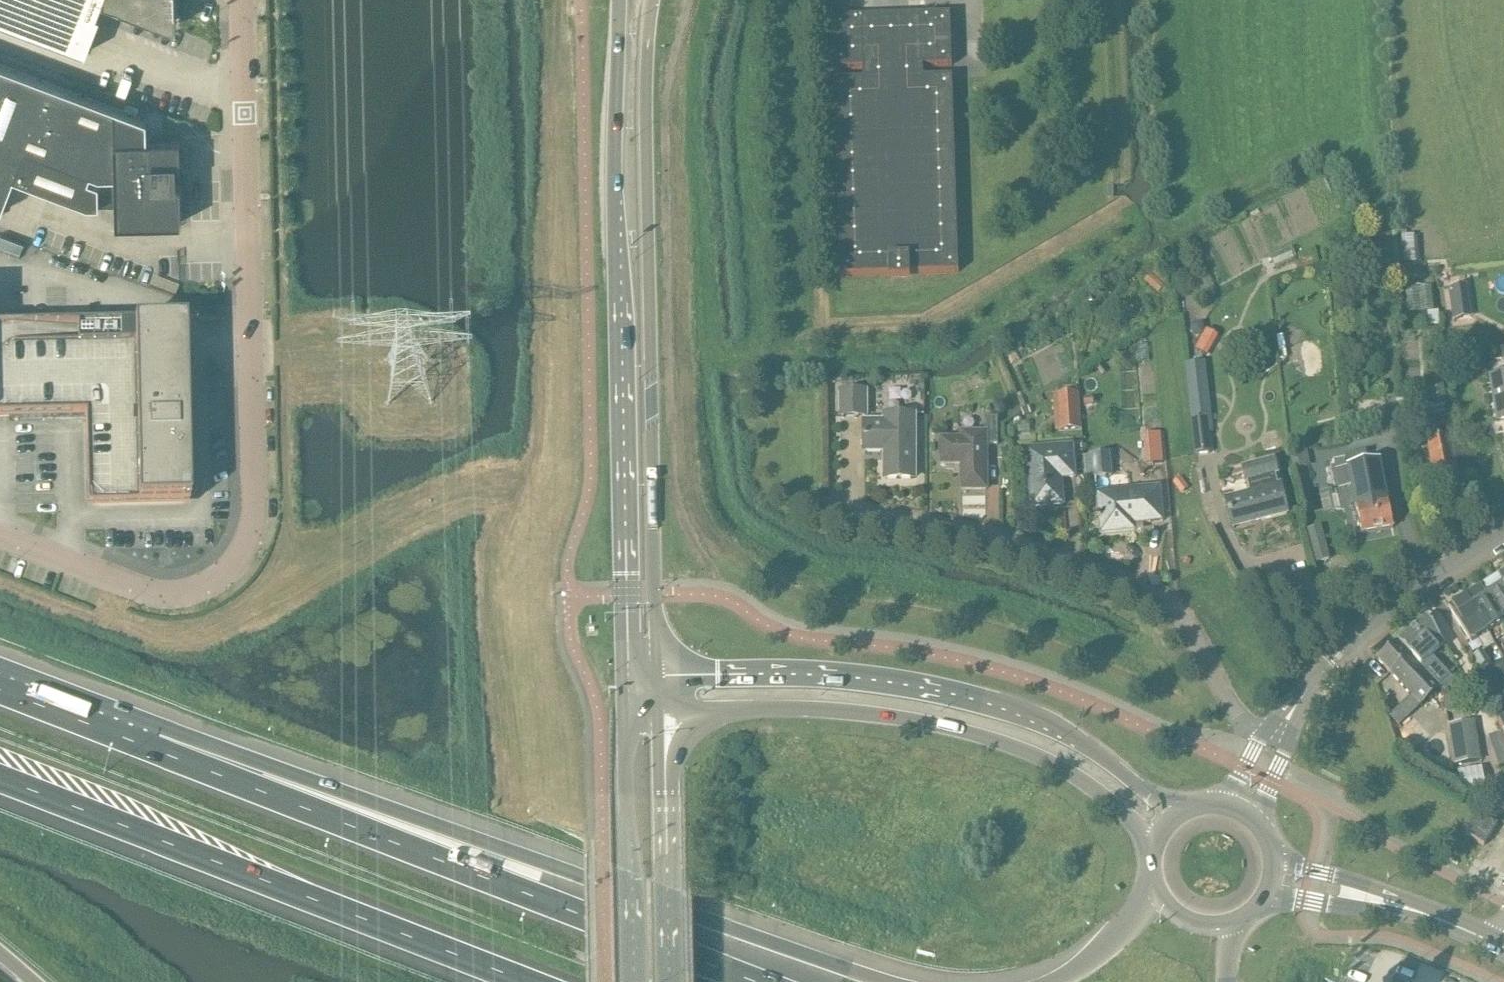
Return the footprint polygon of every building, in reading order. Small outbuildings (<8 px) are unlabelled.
[(86,53),(100,14),(97,13),(102,0),(0,0),(0,20),(86,53)] [(177,25),(176,0),(112,0),(177,25)] [(950,15),(832,19),(833,67),(862,66),(863,77),(834,78),(840,276),(889,275),(910,274),(958,272),(952,77),(923,78),(922,67),(952,66),(950,15)] [(0,213),(14,176),(88,204),(100,204),(99,182),(88,178),(91,172),(99,175),(115,175),(116,223),(182,222),(181,180),(174,180),(174,163),(180,163),(180,138),(148,139),(147,119),(115,107),(0,63),(0,213)] [(1402,236),(1404,264),(1416,263),(1416,261),(1414,237),(1414,235),(1402,236)] [(1153,271),(1147,278),(1161,290),(1167,283),(1153,271)] [(1467,285),(1448,288),(1451,307),(1470,305),(1467,285)] [(1086,304),(1076,306),(1079,319),(1089,317),(1086,304)] [(198,321),(218,321),(218,308),(198,308),(198,321)] [(1204,324),(1191,325),(1193,338),(1201,337),(1204,331),(1204,324)] [(3,420),(84,418),(85,429),(87,509),(144,508),(188,507),(188,496),(184,327),(0,331),(0,420),(3,420)] [(1205,362),(1185,364),(1189,402),(1190,402),(1210,400),(1205,362)] [(1491,379),(1499,422),(1503,422),(1503,377),(1491,379)] [(851,391),(842,391),(842,415),(865,416),(866,416),(866,391),(866,380),(851,380),(851,391)] [(1433,408),(1444,406),(1446,406),(1443,387),(1430,389),(1433,405),(1433,408)] [(1064,395),(1058,395),(1060,431),(1081,430),(1079,394),(1076,394),(1076,388),(1064,389),(1064,395)] [(1416,412),(1429,409),(1428,406),(1427,401),(1405,405),(1407,414),(1416,412)] [(1028,407),(1021,409),(1024,417),(1031,415),(1028,407)] [(914,416),(886,416),(886,423),(865,423),(865,451),(886,451),(886,479),(914,479),(914,416)] [(1213,433),(1212,417),(1192,420),(1196,456),(1211,454),(1209,433),(1213,433)] [(999,446),(998,418),(985,418),(985,434),(962,434),(962,440),(941,440),(942,464),(963,464),(963,490),(987,490),(987,446),(999,446)] [(1447,418),(1446,418),(1426,422),(1430,443),(1428,443),(1435,475),(1457,471),(1447,418)] [(1161,434),(1145,435),(1146,450),(1162,449),(1161,434)] [(1076,478),(1073,446),(1027,450),(1032,508),(1064,505),(1062,479),(1076,478)] [(1309,466),(1305,448),(1289,452),(1293,470),(1309,466)] [(1368,466),(1366,453),(1346,457),(1348,470),(1339,472),(1343,490),(1352,488),(1356,510),(1358,510),(1363,535),(1394,528),(1381,463),(1368,466)] [(1112,476),(1110,454),(1094,456),(1096,478),(1112,476)] [(1278,476),(1275,461),(1244,469),(1247,483),(1248,483),(1251,493),(1226,500),(1234,530),(1289,516),(1282,486),(1278,487),(1276,477),(1278,476)] [(1180,478),(1174,483),(1180,491),(1186,487),(1180,478)] [(1163,523),(1160,488),(1097,494),(1099,517),(1098,517),(1098,520),(1100,520),(1101,535),(1133,532),(1133,525),(1163,523)] [(1327,547),(1322,527),(1308,531),(1313,551),(1327,547)] [(1498,576),(1482,587),(1501,618),(1503,616),(1503,586),(1498,576)] [(1482,587),(1465,597),(1486,631),(1487,630),(1485,627),(1501,618),(1482,587)] [(1475,637),(1486,631),(1465,597),(1448,607),(1472,645),(1478,642),(1475,637)] [(1426,616),(1397,641),(1439,687),(1450,676),(1432,657),(1444,646),(1426,616)] [(1397,641),(1377,660),(1397,682),(1416,703),(1421,708),(1441,689),(1442,689),(1439,687),(1397,641)] [(1482,652),(1473,657),(1481,669),(1490,664),(1482,652)] [(1482,672),(1503,735),(1503,664),(1482,672)] [(1479,761),(1473,722),(1450,726),(1456,765),(1479,761)] [(1488,737),(1496,759),(1503,757),(1503,742),(1501,733),(1488,737)] [(1496,826),(1478,814),(1464,834),(1483,846),(1496,826)]
